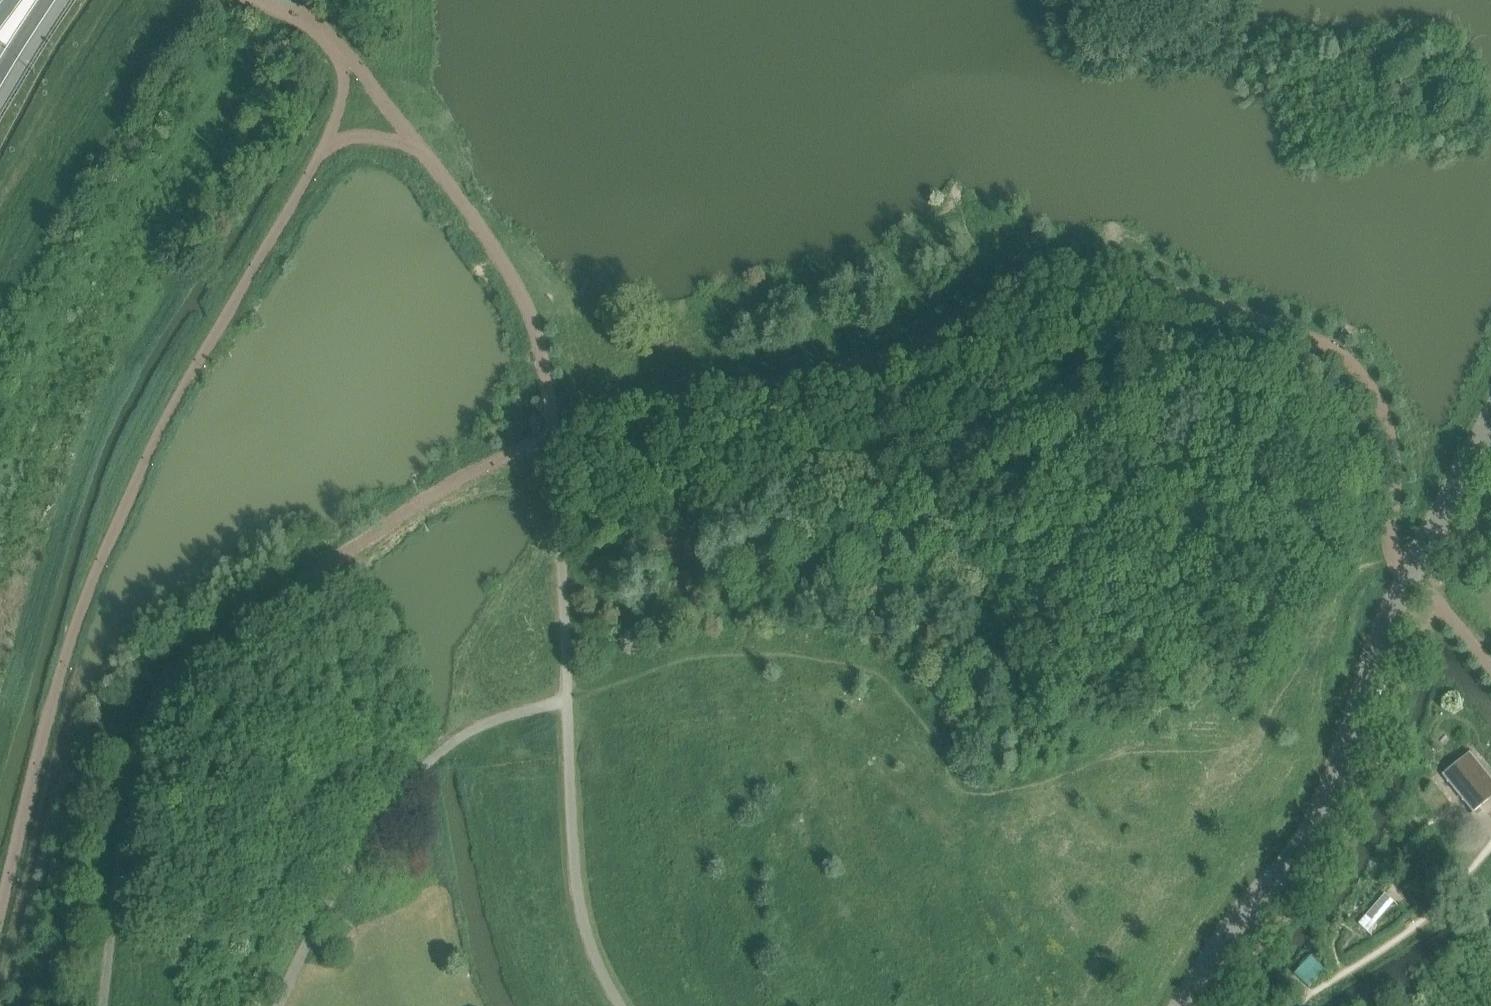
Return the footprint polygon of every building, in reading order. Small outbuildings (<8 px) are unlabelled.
[(1442,776),(1472,813),(1490,798),(1490,780),(1470,753),(1451,769),(1442,776)]
